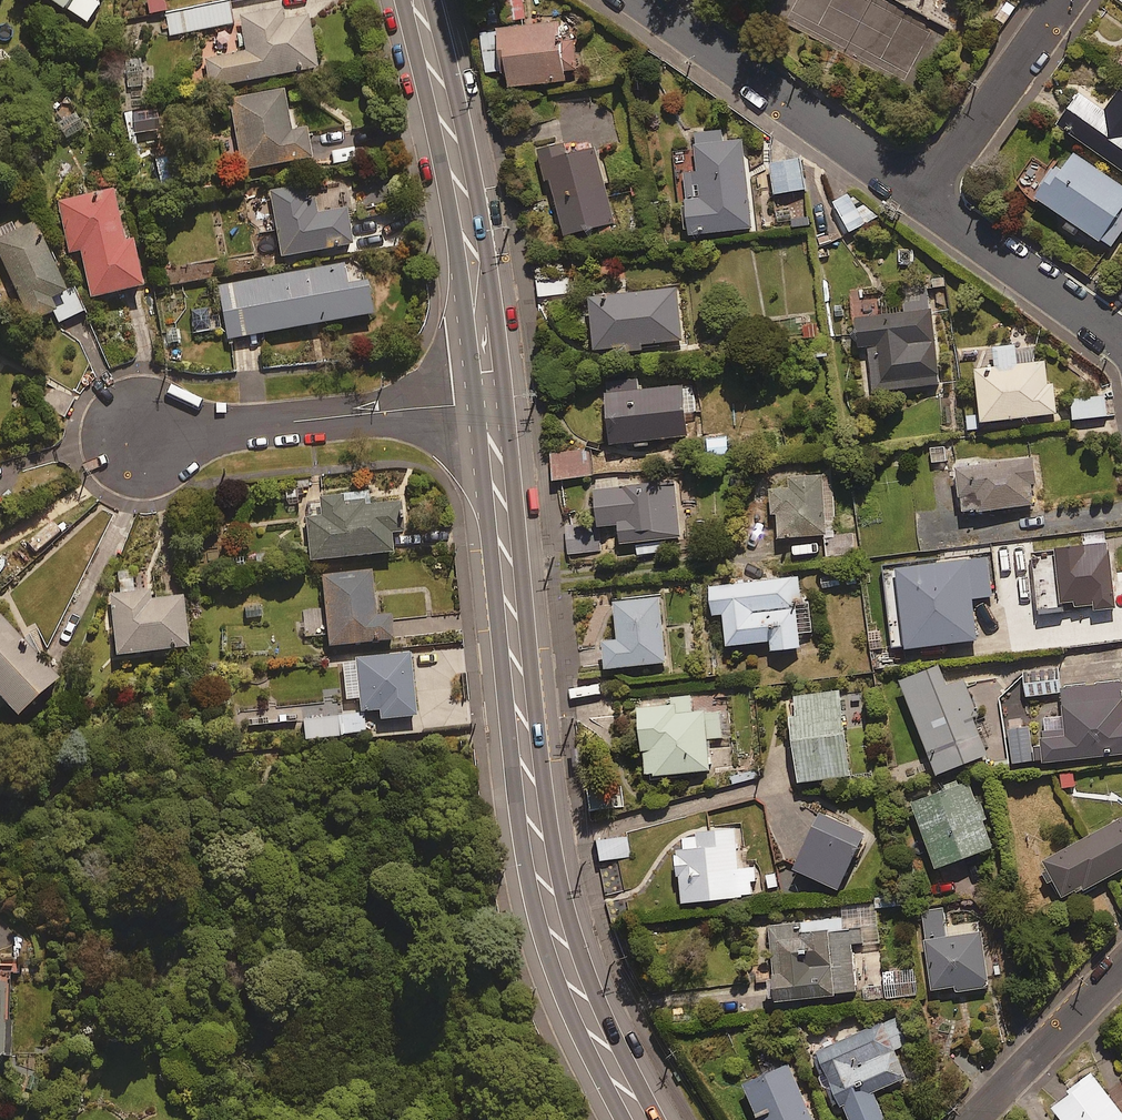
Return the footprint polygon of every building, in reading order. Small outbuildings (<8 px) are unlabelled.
[(78,0),(45,0),(67,16),(78,0)] [(67,16),(86,30),(103,8),(92,0),(78,0),(67,16)] [(234,26),(231,4),(167,15),(171,37),(234,26)] [(286,24),(284,13),(242,20),(247,57),(207,63),(212,90),(319,73),(311,20),(286,24)] [(559,44),(557,27),(501,34),(508,92),(565,85),(564,76),(576,74),(572,42),(559,44)] [(143,62),(126,62),(127,89),(144,88),(143,62)] [(1120,93),(1104,116),(1081,100),(1059,130),(1121,174),(1121,94),(1120,93)] [(293,138),(286,94),(234,103),(245,175),(392,151),(391,143),(383,145),(379,124),(293,138)] [(78,108),(53,120),(65,144),(89,132),(78,108)] [(728,143),(727,133),(699,136),(703,175),(688,177),(696,239),(755,231),(744,141),(728,143)] [(569,160),(566,147),(542,153),(550,183),(555,182),(570,241),(618,229),(598,153),(569,160)] [(1075,159),(1062,179),(1054,174),(1034,203),(1111,254),(1121,237),(1121,190),(1075,159)] [(177,186),(172,160),(157,162),(162,188),(177,186)] [(807,192),(803,161),(773,166),(778,197),(807,192)] [(311,220),(307,190),(274,195),(277,219),(265,221),(266,232),(279,230),(283,261),(354,250),(349,214),(311,220)] [(126,245),(115,193),(59,204),(70,257),(82,254),(92,303),(145,293),(136,243),(126,245)] [(36,227),(0,243),(0,257),(33,328),(57,317),(52,305),(69,297),(36,227)] [(571,294),(569,265),(537,268),(539,297),(571,294)] [(348,290),(345,269),(220,289),(229,343),(375,319),(369,286),(348,290)] [(685,344),(678,290),(595,300),(601,355),(685,344)] [(942,388),(933,303),(907,306),(909,316),(863,321),(866,349),(872,348),(878,395),(942,388)] [(1018,348),(997,351),(999,368),(980,371),(988,427),(1061,417),(1056,385),(1050,386),(1047,364),(1021,368),(1018,348)] [(689,384),(611,387),(613,449),(691,447),(689,384)] [(1110,419),(1108,397),(1075,402),(1077,423),(1110,419)] [(1040,485),(1036,461),(962,473),(969,518),(1038,508),(1034,486),(1040,485)] [(782,516),(783,540),(827,538),(824,478),(793,480),(794,491),(775,492),(776,516),(782,516)] [(682,540),(678,487),(600,493),(603,530),(623,528),(625,547),(640,546),(641,556),(663,554),(662,541),(682,540)] [(344,500),(323,502),(325,521),(310,522),(313,564),(395,558),(393,539),(405,538),(402,507),(345,512),(344,500)] [(600,523),(567,528),(571,555),(603,551),(600,523)] [(1062,560),(1068,612),(1098,608),(1098,615),(1119,613),(1112,546),(1061,551),(1062,560)] [(996,598),(991,559),(889,573),(900,655),(982,644),(976,601),(996,598)] [(1068,612),(1062,560),(1039,562),(1044,614),(1068,612)] [(1033,590),(1032,566),(1018,567),(1020,591),(1033,590)] [(378,621),(374,575),(325,580),(331,651),(396,645),(394,620),(378,621)] [(801,609),(798,579),(716,588),(720,620),(729,619),(732,650),(776,645),(777,656),(803,653),(801,634),(814,633),(811,608),(801,609)] [(151,604),(150,594),(113,597),(119,661),(190,655),(186,601),(151,604)] [(669,665),(661,600),(617,605),(621,644),(608,645),(611,672),(669,665)] [(0,618),(0,700),(21,724),(62,689),(0,618)] [(418,722),(413,658),(343,664),(347,704),(362,702),(363,716),(382,714),(383,724),(418,722)] [(952,690),(945,670),(907,684),(942,779),(995,759),(966,684),(952,690)] [(1064,695),(1061,670),(1026,674),(1029,699),(1064,695)] [(1066,691),(1069,719),(1046,722),(1052,767),(1121,759),(1121,684),(1066,691)] [(863,725),(860,692),(795,699),(805,785),(854,780),(848,726),(863,725)] [(694,697),(674,699),(675,710),(646,712),(651,780),(714,775),(711,741),(724,740),(721,712),(695,714),(694,697)] [(366,739),(364,717),(305,722),(307,744),(366,739)] [(1037,764),(1032,730),(1012,733),(1017,766),(1037,764)] [(996,854),(973,788),(918,807),(942,873),(996,854)] [(871,838),(825,817),(799,873),(845,895),(871,838)] [(1048,866),(1071,905),(1121,876),(1121,823),(1048,866)] [(742,869),(736,830),(687,838),(689,853),(680,855),(688,909),(754,899),(749,868),(742,869)] [(876,906),(845,910),(846,921),(773,930),(783,1007),(860,997),(854,947),(881,944),(876,906)] [(945,909),(926,912),(938,994),(959,991),(960,995),(992,991),(984,936),(950,941),(945,909)] [(0,964),(0,1073),(14,1073),(17,964),(0,964)] [(916,969),(884,972),(885,989),(863,991),(864,1002),(919,996),(916,969)] [(897,1018),(819,1054),(849,1119),(889,1119),(878,1096),(911,1081),(897,1052),(910,1046),(897,1018)] [(1090,1065),(1048,1096),(1066,1119),(1121,1119),(1121,1110),(1090,1065)] [(791,1069),(748,1088),(762,1119),(814,1119),(791,1069)]
